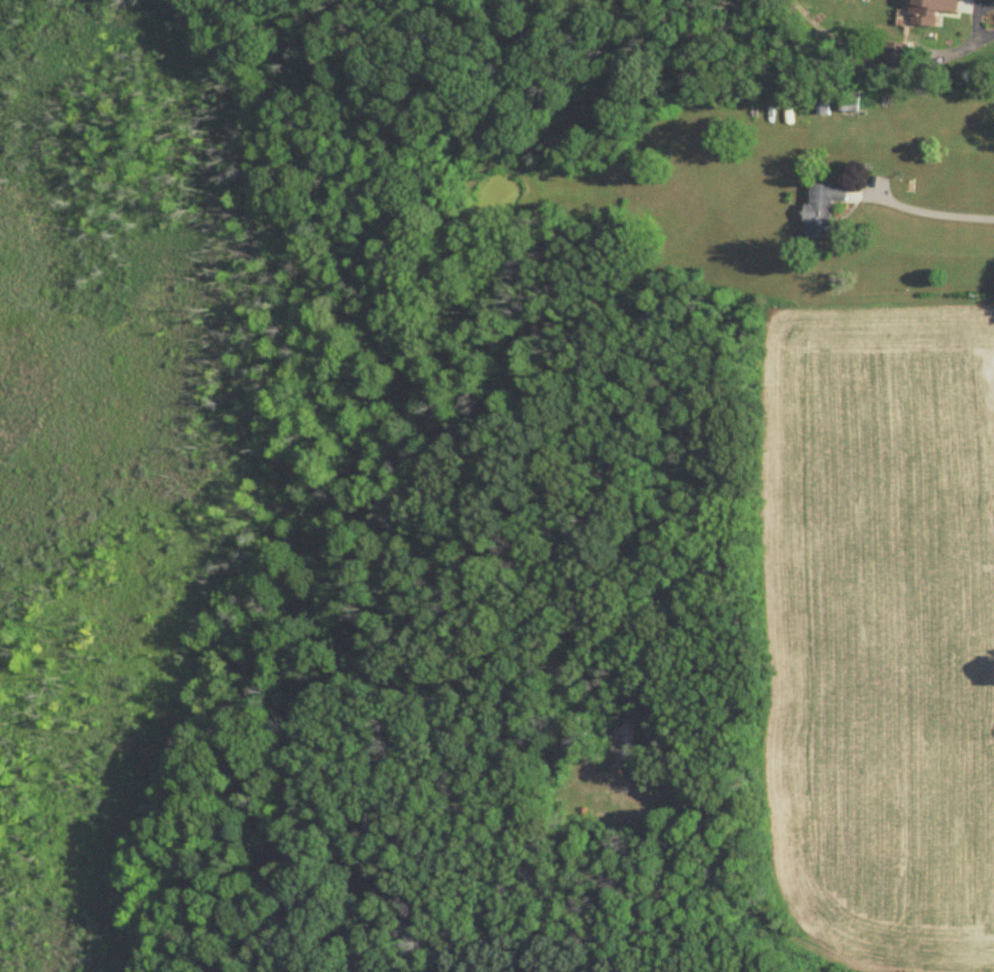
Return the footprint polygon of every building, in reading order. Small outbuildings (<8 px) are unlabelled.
[(940,12),(959,13),(960,0),(915,0),(913,25),(939,27),(940,12)] [(860,89),(843,89),(843,112),(860,112),(860,89)] [(836,201),(850,202),(851,184),(812,182),(809,237),(834,238),(836,201)] [(634,722),(612,722),(612,760),(634,760),(634,722)]
